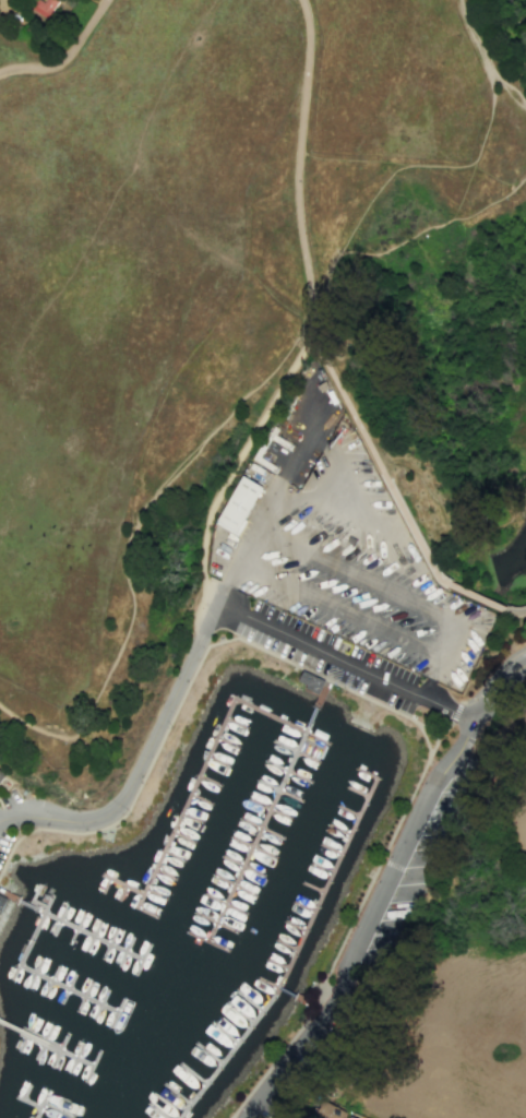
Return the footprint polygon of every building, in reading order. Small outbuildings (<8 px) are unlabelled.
[(62,0),(45,0),(42,3),(39,0),(36,0),(30,6),(44,19),(62,0)] [(214,524),(236,537),(264,489),(241,476),(214,524)] [(323,680),(315,676),(301,669),(296,680),(304,683),(301,689),(315,695),(323,680)] [(345,1109),(322,1102),(317,1117),(342,1117),(345,1109)]
